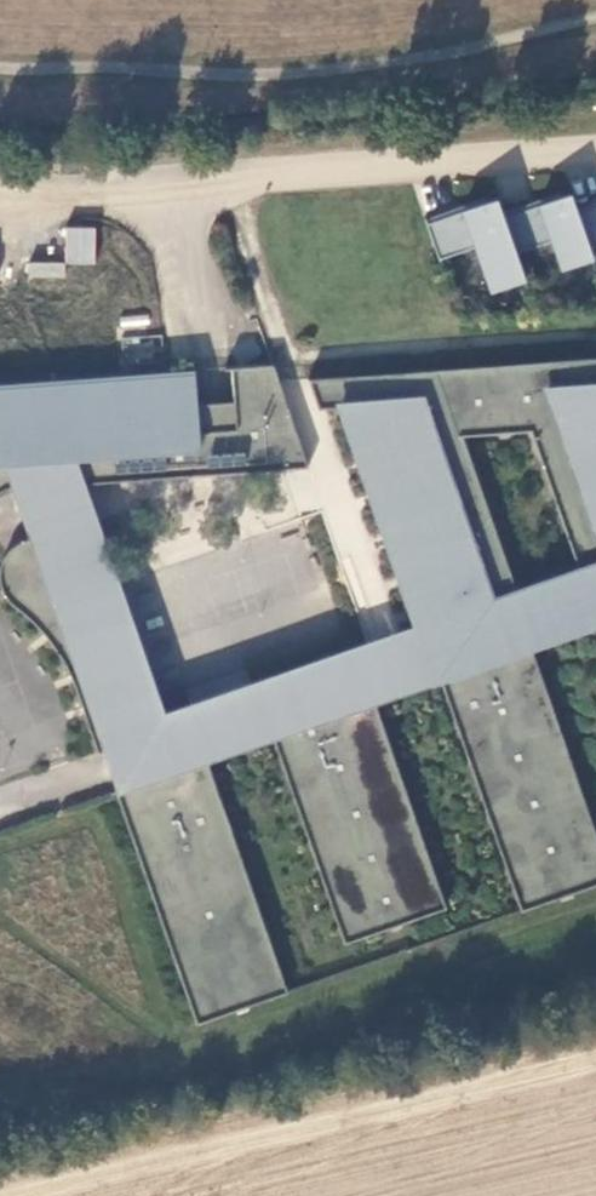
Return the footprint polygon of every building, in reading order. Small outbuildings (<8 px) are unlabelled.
[(560,268),(592,257),(589,247),(577,212),(571,193),(503,216),(515,252),(551,239),(560,268)] [(439,257),(474,245),(484,274),(490,290),(524,278),(518,262),(515,252),(503,216),(497,198),(427,221),(439,257)] [(577,212),(589,247),(595,245),(595,205),(577,212)] [(95,264),(96,227),(66,226),(65,263),(95,264)] [(26,276),(64,277),(64,263),(27,261),(26,276)] [(317,405),(340,404),(415,627),(432,677),(436,676),(515,908),(555,895),(554,890),(565,887),(566,891),(595,881),(595,847),(528,645),(595,622),(595,356),(306,375),(317,405)] [(1,482),(73,478),(306,463),(278,379),(271,360),(230,362),(234,424),(197,426),(193,365),(124,369),(0,377),(0,483),(1,482)] [(153,715),(73,478),(1,482),(18,533),(24,532),(36,533),(48,538),(58,546),(65,556),(126,736),(91,748),(104,788),(202,755),(268,733),(370,698),(432,677),(415,627),(153,715)] [(91,748),(126,736),(65,556),(58,546),(48,538),(36,533),(24,532),(18,533),(11,535),(6,538),(0,543),(0,602),(22,622),(53,667),(82,751),(91,748)] [(338,939),(384,924),(382,920),(393,916),(395,920),(440,905),(370,698),(268,733),(338,939)] [(178,1022),(224,1006),(223,1002),(234,999),(235,1003),(281,987),(202,755),(104,788),(100,790),(178,1022)]
